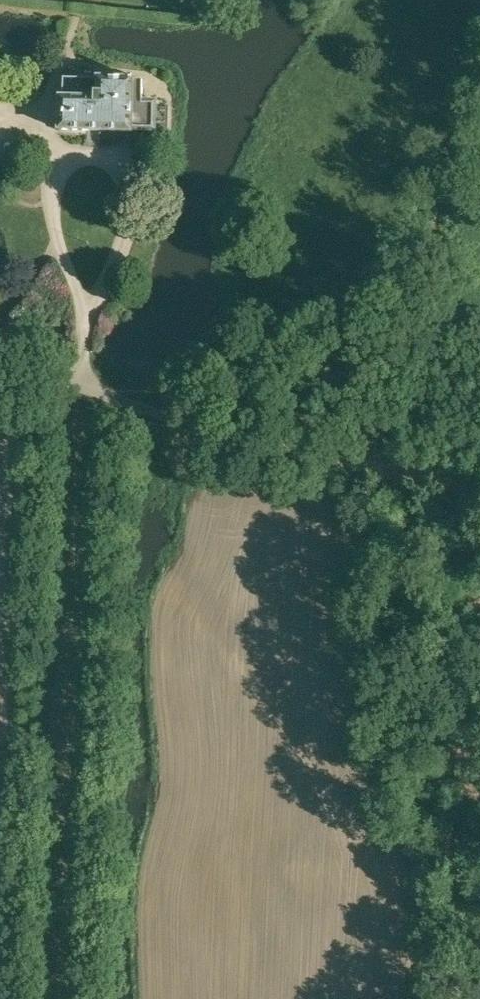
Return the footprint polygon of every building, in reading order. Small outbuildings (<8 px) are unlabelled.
[(143,78),(64,76),(64,96),(60,96),(59,129),(131,131),(131,129),(155,129),(156,100),(143,100),(143,78)]
